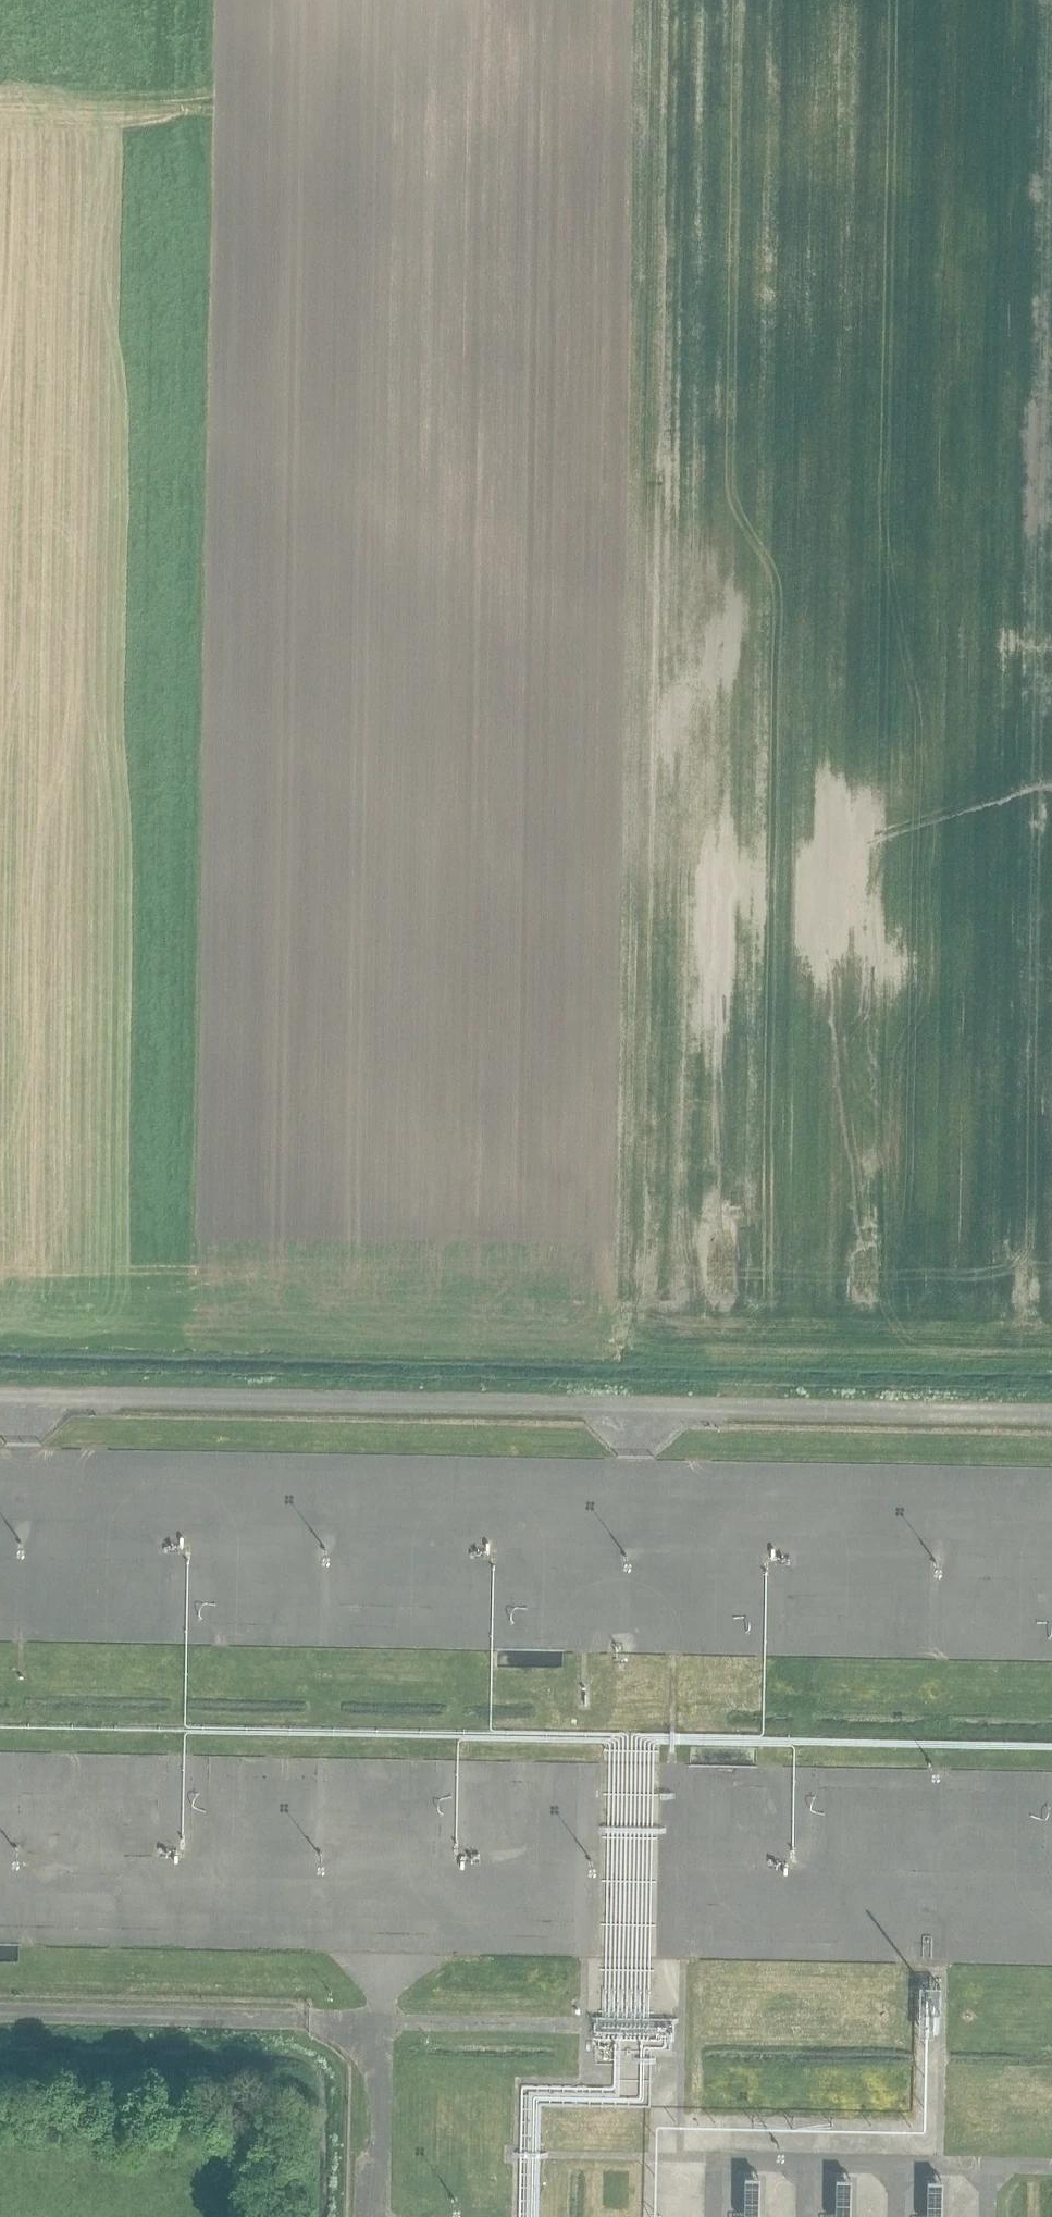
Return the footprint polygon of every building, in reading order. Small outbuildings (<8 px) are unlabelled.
[(738,2172),(738,2216),(757,2216),(757,2172),(738,2172)] [(849,2173),(829,2173),(828,2216),(848,2216),(849,2173)] [(922,2176),(921,2216),(939,2216),(939,2176),(922,2176)]
